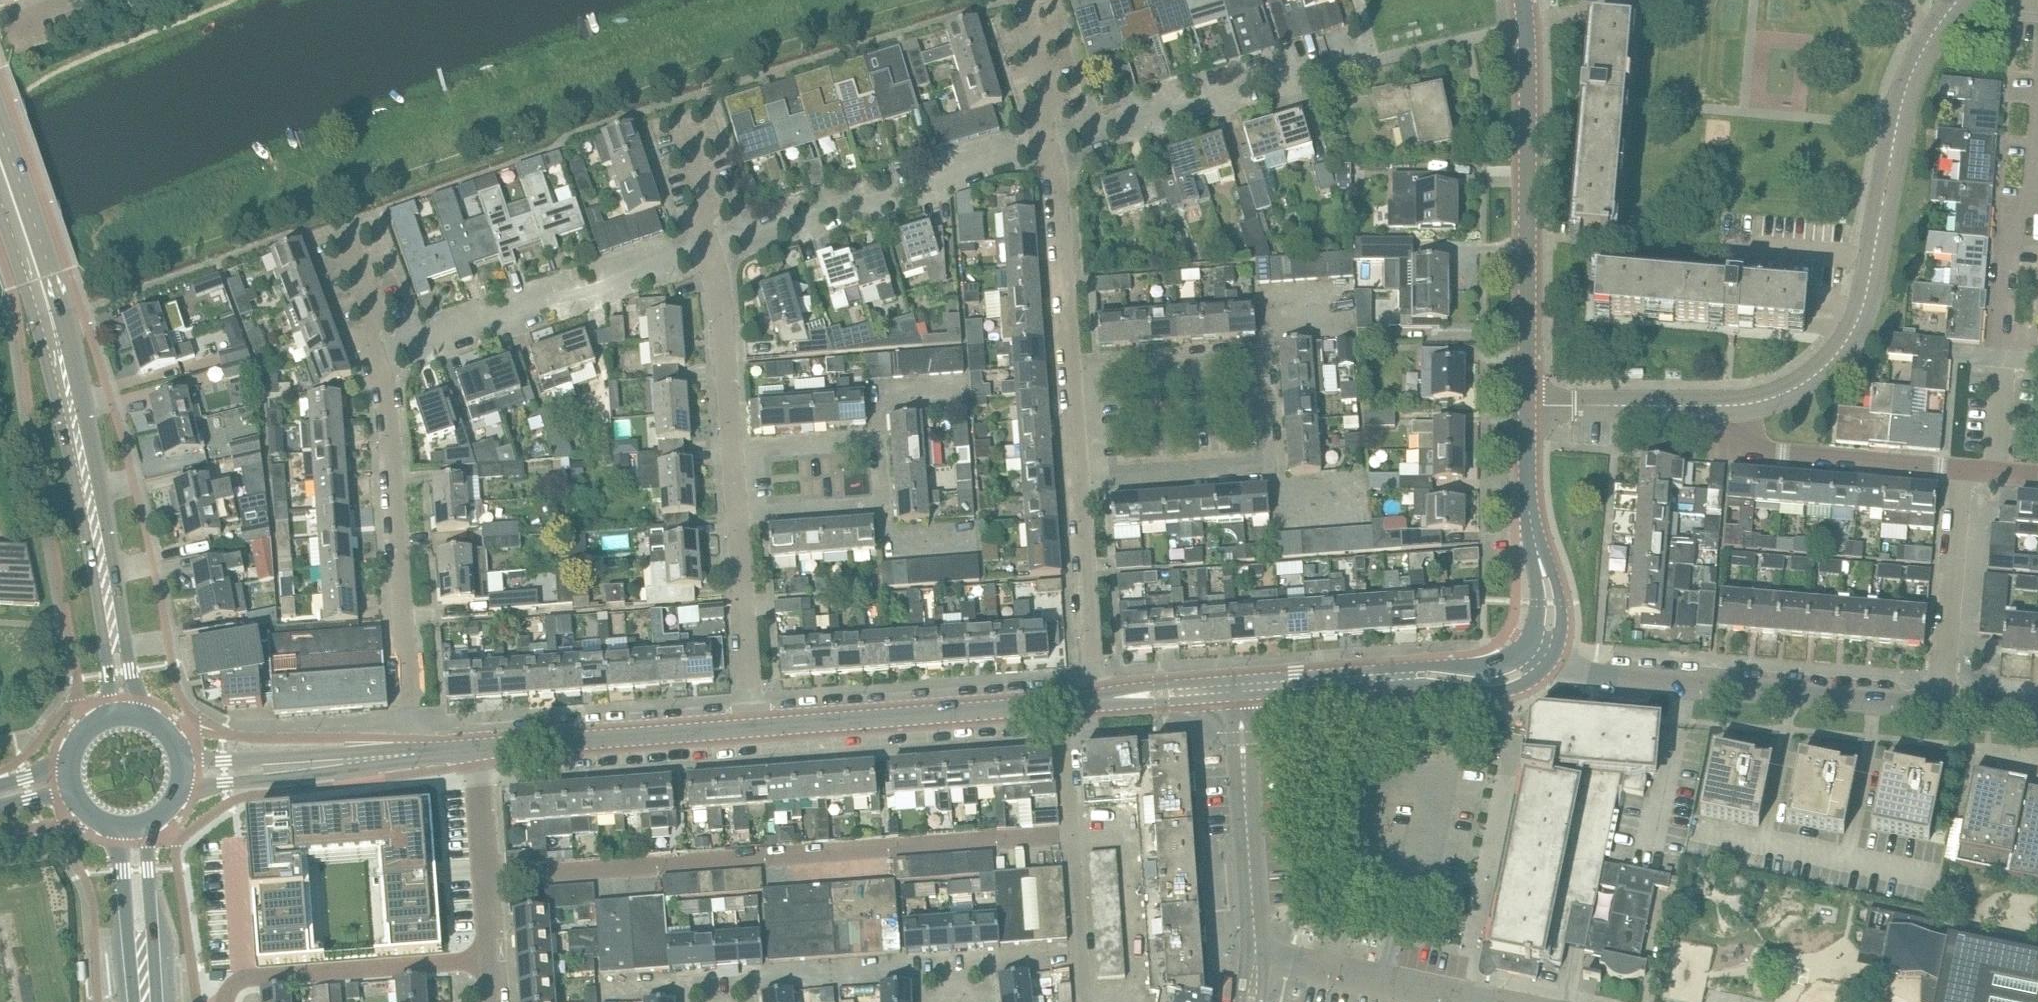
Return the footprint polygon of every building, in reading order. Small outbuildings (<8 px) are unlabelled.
[(1123,48),(1124,48),(1109,0),(1071,0),(1088,59),(1123,48)] [(1147,0),(1109,0),(1124,48),(1158,38),(1147,0)] [(1185,0),(1147,0),(1158,38),(1193,27),(1185,0)] [(1222,0),(1185,0),(1193,27),(1228,17),(1222,0)] [(1261,0),(1222,0),(1228,17),(1263,6),(1261,0)] [(1283,16),(1285,15),(1280,0),(1272,0),(1268,1),(1273,19),(1283,16)] [(1315,7),(1326,4),(1336,1),(1340,0),(1303,0),(1305,9),(1306,10),(1315,7)] [(1333,28),(1344,25),(1336,1),(1326,4),(1333,28)] [(1323,31),(1333,28),(1326,4),(1315,7),(1323,31)] [(1312,34),(1323,31),(1315,7),(1306,10),(1305,9),(1312,34)] [(1302,38),(1312,34),(1305,9),(1294,13),(1302,38)] [(1294,13),(1285,15),(1283,16),(1291,41),(1302,38),(1294,13)] [(1291,41),(1283,16),(1273,19),(1281,44),(1291,41)] [(986,48),(977,20),(946,30),(951,47),(922,56),(920,48),(907,52),(913,70),(925,66),(954,57),(986,48)] [(1613,237),(1631,27),(1593,24),(1588,88),(1582,88),(1581,104),(1586,105),(1575,233),(1601,236),(1601,239),(1609,240),(1609,236),(1613,237)] [(1219,40),(1220,39),(1228,37),(1225,25),(1215,28),(1219,40)] [(1184,50),(1185,50),(1194,47),(1190,35),(1180,38),(1184,50)] [(1149,60),(1150,60),(1159,57),(1155,46),(1146,48),(1149,60)] [(959,73),(950,76),(953,87),(962,84),(994,75),(986,48),(954,57),(959,73)] [(918,110),(900,50),(865,61),(883,121),(918,110)] [(1115,71),(1116,71),(1124,68),(1121,56),(1111,59),(1115,71)] [(883,121),(865,61),(830,71),(849,132),(883,121)] [(913,70),(918,88),(930,84),(925,66),(913,70)] [(849,132),(830,71),(796,82),(814,142),(849,132)] [(962,84),(953,87),(961,113),(970,110),(971,111),(982,108),(992,105),(1002,102),(994,75),(962,84)] [(1965,101),(1963,132),(1997,135),(2001,83),(1942,78),(1940,99),(1965,101)] [(814,142),(796,82),(761,92),(780,153),(814,142)] [(1406,83),(1372,90),(1379,122),(1398,118),(1406,152),(1415,150),(1416,153),(1423,151),(1455,144),(1442,85),(1408,93),(1406,83)] [(745,164),(779,153),(780,153),(761,92),(726,103),(745,164)] [(929,123),(939,120),(941,119),(936,101),(923,105),(929,123)] [(992,105),(982,108),(989,132),(999,129),(992,105)] [(982,108),(971,111),(978,135),(989,132),(982,108)] [(971,111),(970,110),(960,113),(968,138),(978,135),(971,111)] [(1273,120),(1286,165),(1315,157),(1302,112),(1273,120)] [(960,113),(950,117),(957,141),(968,138),(960,113)] [(950,117),(941,119),(939,120),(947,145),(957,141),(950,117)] [(909,133),(910,133),(919,130),(915,118),(905,121),(909,133)] [(947,145),(939,120),(929,123),(936,148),(947,145)] [(1269,170),(1286,165),(1273,120),(1244,129),(1255,167),(1244,170),(1249,186),(1256,212),(1271,207),(1268,196),(1271,195),(1274,192),(1275,190),(1269,170)] [(595,138),(593,139),(602,166),(612,163),(643,153),(634,125),(595,138)] [(1997,135),(1963,132),(1937,130),(1935,151),(1961,153),(1958,184),(1993,187),(1997,135)] [(1194,144),(1204,177),(1218,173),(1221,183),(1235,179),(1222,136),(1194,144)] [(840,155),(841,154),(849,152),(846,140),(836,143),(840,155)] [(1190,181),(1204,177),(1194,144),(1167,152),(1180,195),(1193,191),(1190,181)] [(805,165),(806,165),(815,162),(811,150),(802,153),(805,165)] [(643,153),(612,163),(617,177),(621,190),(652,179),(643,153)] [(541,158),(516,166),(521,180),(527,201),(532,214),(542,242),(546,253),(559,249),(555,237),(585,227),(576,200),(573,200),(559,205),(553,207),(542,173),(545,172),(541,158)] [(570,162),(575,178),(588,174),(583,158),(570,162)] [(770,176),(772,175),(780,173),(776,161),(767,164),(770,176)] [(1321,192),(1336,188),(1329,163),(1314,167),(1321,192)] [(1336,165),(1336,178),(1351,178),(1351,165),(1336,165)] [(593,189),(588,174),(575,178),(580,193),(593,189)] [(1436,174),(1393,174),(1393,202),(1393,204),(1393,227),(1419,227),(1419,229),(1455,229),(1455,187),(1446,187),(1436,187),(1436,174)] [(1163,180),(1154,183),(1152,178),(1137,183),(1134,175),(1102,184),(1112,218),(1169,200),(1163,180)] [(621,190),(620,190),(625,205),(622,206),(625,217),(630,216),(630,217),(634,215),(645,212),(655,208),(661,206),(652,179),(621,190)] [(1956,205),(1954,236),(1988,239),(1993,187),(1958,184),(1933,182),(1931,203),(1956,205)] [(1249,186),(1237,190),(1245,222),(1239,223),(1250,260),(1256,260),(1268,259),(1270,259),(1263,233),(1256,212),(1249,186)] [(499,256),(503,267),(516,263),(513,251),(542,242),(532,214),(511,221),(500,187),(478,194),(485,216),(499,256)] [(469,266),(499,256),(485,216),(464,223),(453,189),(431,196),(447,243),(457,270),(456,270),(460,282),(473,277),(469,266)] [(1017,213),(1003,214),(1005,240),(1036,238),(1034,212),(1033,212),(1032,196),(1016,197),(1017,213)] [(457,270),(447,243),(426,250),(414,216),(419,215),(415,202),(389,211),(417,296),(431,292),(427,280),(456,270),(457,270)] [(602,225),(605,224),(599,207),(586,211),(592,228),(602,225)] [(653,236),(663,232),(655,208),(645,212),(653,236)] [(634,215),(642,239),(653,236),(645,212),(634,215)] [(983,214),(958,216),(960,244),(975,243),(974,234),(984,233),(983,214)] [(630,217),(630,216),(623,218),(632,243),(642,239),(634,215),(630,217)] [(613,221),(621,246),(632,243),(623,218),(618,220),(613,221)] [(613,221),(605,224),(602,225),(611,250),(621,246),(613,221)] [(929,268),(931,286),(947,282),(943,231),(933,234),(930,224),(899,233),(903,244),(895,247),(904,275),(929,268)] [(611,250),(602,225),(592,228),(600,253),(611,250)] [(1177,229),(1166,232),(1171,250),(1182,247),(1183,246),(1178,228),(1177,229)] [(1952,257),(1949,287),(1984,290),(1988,239),(1954,236),(1928,233),(1927,254),(1952,257)] [(1005,240),(996,241),(998,267),(1007,266),(1038,264),(1036,238),(1005,240)] [(1413,291),(1447,291),(1447,260),(1435,260),(1435,258),(1424,258),(1424,260),(1413,260),(1413,240),(1353,240),(1353,260),(1399,260),(1399,291),(1413,291)] [(271,253),(282,280),(312,269),(302,242),(271,253)] [(975,243),(960,244),(961,252),(975,251),(975,243)] [(866,255),(851,259),(861,292),(877,287),(882,304),(896,299),(880,249),(865,253),(866,255)] [(1352,252),(1340,253),(1342,277),(1354,276),(1352,252)] [(832,253),(817,257),(825,282),(826,281),(830,294),(835,312),(864,303),(861,292),(851,259),(850,254),(834,258),(832,253)] [(1340,253),(1328,254),(1330,278),(1342,277),(1340,253)] [(1328,254),(1316,255),(1318,279),(1330,278),(1328,254)] [(1313,255),(1304,256),(1306,280),(1318,279),(1316,255),(1313,255)] [(1304,256),(1292,257),(1294,281),(1306,280),(1304,256)] [(1292,257),(1280,258),(1282,282),(1294,281),(1292,257)] [(1270,259),(1268,259),(1270,283),(1282,282),(1280,258),(1270,259)] [(1268,259),(1256,260),(1258,284),(1270,283),(1268,259)] [(1038,264),(1007,266),(1009,292),(1040,290),(1038,264)] [(1233,267),(1224,268),(1225,283),(1234,282),(1233,267)] [(1215,308),(1201,309),(1204,339),(1229,338),(1226,293),(1225,283),(1224,268),(1216,268),(1217,283),(1213,283),(1215,308)] [(322,295),(312,269),(282,280),(291,306),(322,295)] [(1181,271),(1173,272),(1174,287),(1183,286),(1181,271)] [(1173,272),(1164,272),(1165,287),(1174,287),(1173,272)] [(223,287),(218,273),(192,283),(197,296),(210,291),(223,287)] [(797,355),(833,352),(829,339),(809,341),(790,279),(787,280),(785,275),(772,279),(773,284),(761,287),(762,290),(757,292),(761,305),(766,304),(773,328),(777,327),(782,343),(796,342),(797,355)] [(1130,275),(1121,276),(1122,290),(1131,290),(1130,275)] [(234,298),(246,293),(240,276),(228,281),(234,298)] [(1121,276),(1095,278),(1096,292),(1122,290),(1121,276)] [(1594,314),(1804,331),(1807,293),(1742,288),(1743,282),(1727,281),(1726,287),(1598,276),(1594,314)] [(978,285),(963,286),(964,295),(979,294),(978,285)] [(1984,290),(1949,287),(1915,285),(1913,306),(1948,308),(1945,339),(1945,340),(1949,341),(1979,343),(1984,290)] [(1009,292),(999,293),(1001,319),(1042,316),(1040,290),(1009,292)] [(1399,291),(1399,311),(1401,311),(1401,328),(1433,328),(1433,321),(1440,321),(1447,321),(1447,291),(1413,291),(1399,291)] [(1237,292),(1226,293),(1229,338),(1256,336),(1254,305),(1238,306),(1237,292)] [(253,311),(246,293),(234,298),(241,316),(253,311)] [(979,294),(964,295),(964,304),(979,302),(979,294)] [(291,306),(284,309),(294,335),(301,333),(332,321),(322,295),(291,306)] [(649,317),(651,341),(683,339),(681,313),(667,314),(666,299),(636,301),(638,318),(649,317)] [(157,310),(125,320),(134,347),(179,332),(179,333),(186,330),(186,329),(186,328),(177,303),(159,309),(158,309),(157,309),(157,310)] [(1201,309),(1176,311),(1178,341),(1204,339),(1201,309)] [(1176,311),(1150,313),(1152,343),(1178,341),(1176,311)] [(235,312),(221,317),(231,348),(245,343),(235,312)] [(1150,313),(1124,315),(1127,345),(1152,343),(1150,313)] [(948,334),(920,336),(923,346),(961,343),(959,314),(947,315),(948,334)] [(1124,315),(1098,317),(1100,347),(1127,345),(1124,315)] [(1042,316),(1001,319),(1003,344),(1013,344),(1044,341),(1042,316)] [(610,318),(611,344),(625,343),(624,317),(610,318)] [(982,320),(966,321),(968,347),(984,346),(982,320)] [(342,348),(332,321),(301,333),(311,359),(342,348)] [(923,346),(920,336),(915,321),(900,325),(903,335),(874,337),(878,349),(923,346)] [(826,330),(829,339),(833,352),(878,349),(874,337),(844,340),(840,326),(826,330)] [(247,333),(254,350),(266,346),(259,328),(247,333)] [(598,332),(599,345),(611,344),(610,329),(598,332)] [(1373,329),(1358,329),(1358,339),(1359,343),(1373,343),(1391,343),(1391,329),(1373,329)] [(1913,358),(1910,389),(1913,390),(1945,393),(1949,341),(1945,340),(1945,339),(1915,337),(1915,331),(1903,330),(1903,336),(1889,334),(1888,356),(1913,358)] [(179,333),(179,332),(134,347),(143,374),(195,356),(191,344),(183,346),(178,333),(179,333)] [(585,333),(558,342),(568,373),(596,364),(585,333)] [(653,367),(654,378),(678,376),(678,365),(685,364),(683,339),(651,341),(652,367),(653,367)] [(1352,339),(1337,340),(1339,366),(1354,365),(1352,339)] [(1003,344),(997,344),(997,345),(998,358),(1010,357),(1010,370),(1015,369),(1046,367),(1044,341),(1013,344),(1003,344)] [(572,384),(568,373),(558,342),(530,351),(545,393),(572,384)] [(1311,342),(1280,344),(1282,370),(1324,367),(1323,354),(1312,355),(1311,342)] [(218,353),(222,366),(251,358),(246,345),(218,353)] [(272,363),(266,346),(254,350),(260,368),(272,363)] [(984,346),(968,347),(968,358),(984,356),(984,346)] [(311,359),(303,362),(313,389),(321,386),(352,374),(346,360),(349,359),(345,348),(342,349),(342,348),(311,359)] [(962,349),(950,350),(952,374),(964,373),(962,349)] [(1422,349),(1422,399),(1440,399),(1448,399),(1463,399),(1463,362),(1448,362),(1448,349),(1422,349)] [(938,350),(926,351),(928,375),(940,374),(938,350)] [(950,350),(938,350),(940,374),(952,374),(950,350)] [(926,351),(914,352),(916,376),(928,375),(926,351)] [(914,352),(902,353),(904,377),(916,376),(914,352)] [(902,353),(890,354),(892,378),(904,377),(902,353)] [(890,354),(878,355),(880,379),(892,378),(890,354)] [(878,355),(866,356),(868,380),(880,379),(878,355)] [(844,357),(835,358),(836,373),(845,372),(844,357)] [(252,373),(251,358),(222,366),(225,380),(252,373)] [(511,358),(484,367),(499,412),(535,400),(531,388),(521,391),(511,358)] [(835,358),(828,359),(829,374),(836,373),(835,358)] [(793,361),(784,362),(785,377),(794,376),(793,361)] [(784,362),(775,363),(776,378),(785,377),(784,362)] [(499,412),(484,367),(457,376),(468,408),(473,421),(499,412)] [(1004,384),(1002,384),(1003,396),(1005,396),(1017,395),(1047,393),(1046,367),(1015,369),(1016,383),(1004,384)] [(1324,367),(1282,370),(1284,396),(1315,394),(1325,393),(1323,368),(1324,367)] [(979,372),(970,373),(971,389),(972,399),(986,397),(991,397),(990,385),(983,385),(982,372),(979,372)] [(265,376),(266,396),(279,395),(278,375),(265,376)] [(679,388),(678,376),(654,378),(655,390),(654,390),(656,415),(689,413),(687,387),(679,388)] [(850,380),(837,381),(837,389),(840,426),(866,424),(864,393),(851,394),(850,380)] [(796,398),(786,399),(789,430),(814,428),(812,391),(811,381),(795,382),(796,392),(796,398)] [(1355,382),(1340,383),(1341,392),(1356,391),(1355,382)] [(1893,387),(1872,385),(1870,410),(1838,408),(1835,442),(1888,447),(1893,387)] [(1910,389),(1893,387),(1888,447),(1940,451),(1943,416),(1911,414),(1913,390),(1910,389)] [(837,389),(812,391),(814,428),(840,426),(837,389)] [(431,398),(416,404),(421,418),(429,442),(454,433),(460,449),(443,451),(444,468),(445,468),(477,466),(471,449),(470,446),(452,393),(443,396),(442,391),(430,395),(431,398)] [(1356,391),(1341,392),(1342,401),(1357,400),(1356,391)] [(159,429),(193,421),(189,407),(195,405),(192,392),(186,394),(186,393),(152,401),(159,429)] [(1047,393),(1017,395),(1019,421),(1049,419),(1047,393)] [(1315,394),(1284,396),(1286,422),(1317,420),(1315,394)] [(309,397),(311,426),(344,423),(342,395),(309,397)] [(986,397),(972,399),(972,407),(987,405),(986,397)] [(786,399),(751,401),(753,432),(789,430),(786,399)] [(539,411),(548,437),(555,460),(575,458),(563,425),(558,427),(551,406),(539,411)] [(269,429),(282,428),(280,409),(267,410),(269,429)] [(1363,409),(1365,425),(1394,426),(1395,410),(1363,409)] [(659,452),(684,451),(683,439),(691,439),(689,413),(656,415),(658,441),(659,452)] [(922,416),(891,418),(893,444),(923,442),(922,416)] [(193,421),(159,429),(166,457),(200,449),(199,448),(215,444),(208,417),(193,421)] [(1049,419),(1019,421),(1021,447),(1051,444),(1049,419)] [(1317,420),(1286,422),(1288,448),(1319,445),(1317,420)] [(344,423),(311,426),(300,427),(303,455),(313,454),(346,451),(344,423)] [(1435,423),(1412,423),(1412,436),(1419,436),(1419,451),(1463,451),(1463,423),(1435,423)] [(987,424),(974,425),(975,437),(988,436),(987,424)] [(282,428),(269,429),(271,457),(284,456),(282,428)] [(968,430),(953,431),(954,440),(969,439),(968,430)] [(1359,434),(1344,435),(1345,444),(1360,442),(1359,434)] [(552,460),(555,460),(548,437),(525,444),(531,461),(552,460)] [(261,452),(260,438),(230,445),(233,458),(261,452)] [(470,446),(471,449),(477,466),(502,464),(493,439),(470,446)] [(969,439),(954,440),(954,448),(969,447),(969,439)] [(990,440),(975,442),(975,450),(990,449),(990,440)] [(923,442),(893,444),(895,470),(925,468),(934,467),(932,441),(923,442)] [(1360,442),(1345,444),(1346,452),(1361,451),(1360,442)] [(1021,447),(1005,448),(1006,461),(1022,459),(1023,473),(1053,470),(1051,444),(1021,447)] [(1319,445),(1288,448),(1290,474),(1321,472),(1319,445)] [(990,449),(975,450),(976,459),(991,458),(990,449)] [(313,454),(303,455),(305,483),(315,482),(348,479),(346,451),(313,454)] [(637,454),(640,491),(694,487),(692,461),(685,462),(684,451),(659,452),(637,454)] [(1419,475),(1376,475),(1368,475),(1369,491),(1428,491),(1432,491),(1432,479),(1463,479),(1463,451),(1419,451),(1419,475)] [(261,452),(233,458),(236,472),(243,471),(249,498),(266,495),(261,452)] [(1684,462),(1642,458),(1640,484),(1671,487),(1682,488),(1684,462)] [(446,479),(434,480),(436,505),(468,503),(467,478),(479,477),(479,479),(525,476),(524,462),(516,463),(502,464),(477,466),(445,468),(446,479)] [(1708,482),(1708,490),(1722,491),(1724,465),(1710,464),(1709,482),(1708,482)] [(273,485),(286,484),(284,465),(272,466),(273,485)] [(925,468),(895,470),(897,496),(927,493),(925,468)] [(1053,470),(1023,473),(1024,498),(1055,496),(1053,470)] [(1754,502),(1756,472),(1730,470),(1727,508),(1740,509),(1738,527),(1725,526),(1724,547),(1741,548),(1750,548),(1751,534),(1754,502)] [(1782,474),(1756,472),(1754,502),(1779,505),(1782,474)] [(1808,476),(1782,474),(1779,505),(1805,507),(1808,476)] [(1805,507),(1831,509),(1833,478),(1808,476),(1805,507)] [(181,513),(235,502),(231,483),(211,487),(209,478),(175,485),(181,513)] [(1833,478),(1831,509),(1856,511),(1859,480),(1833,478)] [(315,482),(317,511),(350,508),(348,479),(315,482)] [(1885,482),(1859,480),(1856,511),(1882,513),(1885,482)] [(972,482),(957,483),(958,491),(973,490),(972,482)] [(1911,485),(1885,482),(1882,513),(1881,525),(1907,527),(1911,485)] [(273,485),(274,504),(287,503),(286,484),(273,485)] [(1640,484),(1638,510),(1669,513),(1671,487),(1640,484)] [(1937,487),(1911,485),(1907,527),(1934,530),(1937,487)] [(1267,486),(1241,488),(1243,519),(1269,517),(1267,486)] [(694,487),(653,490),(653,501),(662,501),(663,515),(664,515),(665,527),(689,525),(689,513),(696,513),(694,487)] [(1241,488),(1215,490),(1217,521),(1218,532),(1227,531),(1228,531),(1229,531),(1230,532),(1231,532),(1232,533),(1233,533),(1233,534),(1234,535),(1235,536),(1236,537),(1236,538),(1237,539),(1237,540),(1237,541),(1237,542),(1237,543),(1237,544),(1237,545),(1237,546),(1237,547),(1236,548),(1236,549),(1235,550),(1234,551),(1234,552),(1233,552),(1232,553),(1233,561),(1246,560),(1245,545),(1243,519),(1241,488)] [(973,490),(958,491),(958,500),(960,518),(975,516),(973,499),(973,490)] [(1215,490),(1189,492),(1192,523),(1193,540),(1203,539),(1204,539),(1203,522),(1217,521),(1215,490)] [(1722,491),(1708,490),(1706,509),(1721,511),(1722,491)] [(1421,531),(1400,530),(1402,549),(1442,546),(1441,531),(1463,531),(1463,501),(1441,501),(1441,491),(1432,491),(1428,491),(1414,491),(1414,519),(1421,519),(1421,531)] [(927,493),(897,496),(899,522),(929,520),(928,505),(937,505),(941,504),(940,492),(936,493),(927,493)] [(994,492),(979,493),(979,502),(994,501),(994,492)] [(1189,492),(1164,494),(1166,525),(1180,524),(1181,541),(1193,540),(1192,523),(1189,492)] [(1164,494),(1138,496),(1140,527),(1166,525),(1164,494)] [(2018,494),(2017,509),(2016,525),(2015,535),(2037,537),(2037,495),(2018,494)] [(243,544),(252,543),(271,539),(269,525),(266,495),(249,498),(238,501),(245,530),(241,531),(243,544)] [(1055,496),(1024,498),(1026,524),(1057,522),(1055,496)] [(1138,496),(1111,498),(1114,529),(1140,527),(1138,496)] [(994,501),(979,502),(980,510),(995,509),(994,501)] [(238,520),(235,502),(181,513),(187,541),(221,534),(219,524),(238,520)] [(468,503),(436,505),(437,531),(470,529),(477,528),(477,523),(482,518),(481,502),(468,503)] [(317,511),(319,539),(352,536),(350,508),(317,511)] [(2000,508),(2000,524),(2016,525),(2017,509),(2000,508)] [(1638,510),(1636,536),(1667,538),(1669,513),(1638,510)] [(874,520),(847,522),(849,552),(876,550),(874,520)] [(1371,520),(1372,527),(1374,551),(1402,549),(1400,530),(1384,532),(1383,520),(1371,520)] [(277,542),(290,541),(289,521),(276,522),(277,542)] [(847,522),(821,524),(824,554),(849,552),(847,522)] [(1057,522),(1026,524),(1028,550),(1059,548),(1057,522)] [(483,538),(507,537),(520,536),(519,523),(482,525),(483,538)] [(1992,523),(1991,535),(2015,536),(2015,535),(2016,525),(2000,524),(1992,523)] [(821,524),(796,526),(798,556),(824,554),(821,524)] [(665,527),(649,528),(651,565),(700,561),(698,535),(690,536),(689,525),(665,527)] [(796,526),(769,528),(772,558),(798,556),(796,526)] [(1372,527),(1360,528),(1362,551),(1374,551),(1372,527)] [(1348,528),(1336,529),(1338,553),(1350,552),(1348,528)] [(1360,528),(1348,528),(1350,552),(1362,551),(1360,528)] [(1336,529),(1324,530),(1326,554),(1338,553),(1336,529)] [(1324,530),(1312,531),(1314,555),(1326,554),(1324,530)] [(1312,531),(1300,532),(1302,556),(1314,555),(1312,531)] [(1300,532),(1288,533),(1290,557),(1302,556),(1300,532)] [(1693,532),(1693,541),(1703,541),(1718,543),(1719,534),(1704,532),(1693,532)] [(1288,533),(1276,534),(1278,558),(1290,557),(1288,533)] [(1750,548),(1759,549),(1760,534),(1751,534),(1750,548)] [(2014,548),(2015,536),(1991,535),(1990,546),(2014,548)] [(319,539),(321,567),(354,564),(352,536),(319,539)] [(484,549),(439,552),(441,578),(488,575),(486,551),(508,550),(521,549),(520,536),(507,537),(483,538),(484,549)] [(1636,536),(1634,562),(1680,565),(1683,540),(1667,538),(1636,536)] [(1801,553),(1802,538),(1795,537),(1794,552),(1801,553)] [(1801,553),(1811,554),(1812,539),(1802,538),(1801,553)] [(272,553),(271,539),(252,543),(255,557),(257,557),(261,581),(274,579),(272,553)] [(277,542),(278,559),(291,558),(290,541),(277,542)] [(1717,551),(1718,543),(1703,541),(1703,550),(1717,551)] [(1853,557),(1854,542),(1846,542),(1845,556),(1853,557)] [(1863,543),(1854,542),(1853,557),(1862,558),(1863,543)] [(997,544),(983,545),(983,553),(998,552),(997,544)] [(1254,544),(1245,545),(1246,560),(1255,559),(1254,544)] [(39,606),(26,546),(0,545),(0,604),(39,606)] [(1904,561),(1905,547),(1897,546),(1896,561),(1904,561)] [(1990,546),(1989,557),(2013,559),(2014,548),(1990,546)] [(1931,564),(1932,549),(1905,547),(1904,561),(1931,564)] [(1028,550),(1016,551),(1017,564),(1029,563),(1030,576),(1061,574),(1059,548),(1028,550)] [(1202,548),(1193,549),(1195,564),(1203,563),(1202,548)] [(1193,549),(1185,550),(1186,564),(1195,564),(1193,549)] [(1478,549),(1453,551),(1454,563),(1479,561),(1478,549)] [(998,552),(983,553),(983,556),(984,562),(999,561),(998,552)] [(1151,552),(1142,553),(1143,568),(1152,567),(1151,552)] [(1411,596),(1414,596),(1417,630),(1443,628),(1441,594),(1437,594),(1425,595),(1423,571),(1423,569),(1421,568),(1424,559),(1424,558),(1425,557),(1427,556),(1428,556),(1429,557),(1430,557),(1431,558),(1431,559),(1432,560),(1435,560),(1434,552),(1408,554),(1411,596)] [(1142,553),(1116,555),(1117,570),(1143,568),(1142,553)] [(1744,554),(1733,553),(1732,566),(1743,567),(1744,554)] [(1744,554),(1743,567),(1754,568),(1755,555),(1744,554)] [(1773,556),(1762,555),(1761,568),(1772,569),(1773,556)] [(977,556),(965,557),(967,581),(979,580),(977,556)] [(1773,556),(1772,569),(1783,570),(1784,557),(1773,556)] [(242,557),(224,560),(193,566),(198,594),(230,588),(227,575),(245,572),(242,557)] [(965,557),(953,558),(955,582),(967,581),(965,557)] [(1365,570),(1364,557),(1355,558),(1356,570),(1365,570)] [(2012,570),(2013,559),(1989,557),(1988,568),(2012,570)] [(2037,571),(2037,557),(2030,557),(2029,571),(2037,572),(2037,571)] [(953,558),(941,559),(943,583),(955,582),(953,558)] [(1790,571),(1801,572),(1802,559),(1791,558),(1790,571)] [(941,559),(929,560),(931,584),(943,583),(941,559)] [(1802,559),(1801,572),(1812,573),(1813,560),(1802,559)] [(929,560),(917,561),(919,585),(931,584),(929,560)] [(1831,561),(1820,560),(1819,573),(1830,574),(1831,561)] [(702,587),(700,561),(651,565),(653,589),(646,589),(647,603),(695,599),(694,588),(702,587)] [(917,561),(906,562),(907,586),(919,585),(917,561)] [(1831,561),(1830,574),(1841,575),(1842,562),(1831,561)] [(906,562),(894,563),(895,586),(907,586),(906,562)] [(1634,562),(1632,587),(1674,591),(1688,592),(1691,566),(1680,565),(1634,562)] [(894,563),(882,563),(883,587),(895,586),(894,563)] [(1860,564),(1849,563),(1848,576),(1859,577),(1860,564)] [(321,567),(323,594),(356,592),(354,564),(321,567)] [(1860,564),(1859,577),(1871,577),(1872,565),(1860,564)] [(1262,565),(1249,566),(1250,576),(1263,575),(1262,565)] [(1890,566),(1878,565),(1877,578),(1888,579),(1890,566)] [(1890,566),(1888,579),(1900,580),(1901,567),(1890,566)] [(1919,569),(1908,568),(1907,581),(1918,581),(1919,569)] [(1919,569),(1918,581),(1929,582),(1930,570),(1919,569)] [(1447,570),(1435,571),(1437,594),(1441,594),(1443,628),(1470,626),(1469,609),(1479,609),(1477,584),(1464,585),(1465,592),(1446,594),(1445,578),(1447,578),(1447,570)] [(1179,648),(1206,646),(1203,612),(1199,613),(1184,614),(1183,591),(1180,591),(1179,571),(1170,572),(1172,597),(1173,614),(1177,614),(1179,648)] [(1391,632),(1417,630),(1414,596),(1411,596),(1399,597),(1397,572),(1382,573),(1384,598),(1388,598),(1391,632)] [(1144,573),(1117,575),(1118,592),(1128,591),(1134,585),(1144,584),(1144,573)] [(860,574),(851,575),(852,590),(861,589),(860,574)] [(1330,582),(1342,581),(1342,574),(1330,575),(1330,582)] [(2007,588),(2008,576),(1984,574),(1983,586),(2007,588)] [(488,575),(441,578),(442,604),(475,601),(489,600),(488,575)] [(851,575),(842,576),(843,590),(852,590),(851,575)] [(815,577),(816,593),(827,592),(825,576),(815,577)] [(2015,589),(2026,590),(2027,578),(2016,577),(2015,589)] [(280,579),(281,598),(294,597),(293,578),(280,579)] [(808,578),(800,579),(801,594),(809,593),(808,578)] [(2037,586),(2037,578),(2027,578),(2026,590),(2037,591),(2037,586)] [(800,579),(790,579),(791,594),(801,594),(800,579)] [(1037,594),(1062,592),(1061,580),(1036,582),(1037,594)] [(1232,644),(1259,642),(1256,608),(1252,609),(1235,610),(1233,581),(1224,582),(1226,611),(1230,610),(1232,644)] [(1342,581),(1330,582),(1332,603),(1335,602),(1338,636),(1364,634),(1362,600),(1358,601),(1347,601),(1345,581),(1342,581)] [(1206,646),(1232,644),(1230,610),(1226,611),(1208,612),(1206,583),(1197,583),(1199,613),(1203,612),(1206,646)] [(1304,584),(1306,604),(1309,604),(1311,638),(1338,636),(1335,602),(1332,603),(1321,603),(1319,583),(1304,584)] [(1366,584),(1357,585),(1358,601),(1362,600),(1364,634),(1391,632),(1388,598),(1384,598),(1367,600),(1366,584)] [(1716,585),(1714,585),(1701,584),(1700,593),(1715,594),(1716,585)] [(230,588),(198,594),(204,621),(248,613),(242,585),(230,588)] [(606,587),(607,605),(625,604),(624,586),(606,587)] [(2006,600),(2007,588),(1983,586),(1982,598),(2006,600)] [(1670,630),(1673,595),(1674,591),(1632,587),(1631,600),(1627,600),(1626,613),(1629,613),(1629,614),(1641,615),(1640,628),(1670,630)] [(1282,606),(1285,640),(1311,638),(1309,604),(1306,604),(1288,606),(1287,590),(1278,591),(1279,607),(1282,606)] [(590,591),(572,592),(573,608),(592,606),(590,591)] [(1278,591),(1251,593),(1252,609),(1256,608),(1259,642),(1285,640),(1282,606),(1279,607),(1278,591)] [(358,621),(356,592),(323,594),(325,623),(358,621)] [(1689,592),(1689,605),(1698,606),(1697,627),(1712,628),(1715,594),(1700,593),(1699,593),(1689,592)] [(1718,629),(1748,631),(1751,596),(1721,593),(1718,629)] [(491,597),(492,610),(532,608),(531,594),(491,597)] [(1748,631),(1777,634),(1780,598),(1751,596),(1748,631)] [(281,598),(283,616),(296,615),(294,597),(281,598)] [(1150,616),(1153,650),(1179,648),(1177,614),(1173,614),(1172,597),(1145,599),(1147,616),(1150,616)] [(1777,634),(1806,636),(1809,601),(1780,598),(1777,634)] [(2005,612),(2006,600),(1982,598),(1981,610),(2005,612)] [(776,615),(802,612),(801,599),(775,602),(776,615)] [(1806,636),(1835,639),(1838,603),(1809,601),(1806,636)] [(1029,602),(1014,603),(1015,626),(1019,626),(1021,660),(1048,658),(1047,645),(1060,644),(1058,623),(1046,624),(1031,625),(1029,602)] [(1128,602),(1119,603),(1121,631),(1124,631),(1126,652),(1153,650),(1150,616),(1147,616),(1129,618),(1128,602)] [(1835,639),(1865,641),(1868,605),(1838,603),(1835,639)] [(700,619),(725,618),(724,605),(699,607),(700,619)] [(908,607),(910,634),(914,634),(916,668),(942,666),(940,632),(936,632),(925,633),(923,605),(921,606),(908,607)] [(975,605),(961,606),(963,630),(966,630),(969,664),(995,662),(993,628),(989,628),(977,629),(975,605)] [(1865,641),(1894,644),(1897,608),(1868,605),(1865,641)] [(248,614),(250,628),(269,624),(278,622),(277,608),(248,614)] [(936,632),(940,632),(942,666),(969,664),(966,630),(963,630),(945,632),(943,608),(934,609),(936,632)] [(1923,646),(1927,610),(1897,608),(1894,644),(1923,646)] [(662,610),(651,611),(654,653),(658,653),(660,687),(672,686),(673,690),(687,689),(686,685),(687,685),(684,651),(680,651),(679,635),(664,637),(662,610)] [(2005,617),(2005,612),(1981,610),(1980,622),(2004,624),(2005,617)] [(808,612),(802,612),(804,641),(804,642),(808,642),(811,675),(837,673),(835,640),(831,640),(813,642),(813,637),(817,633),(815,611),(808,612)] [(609,613),(610,638),(623,637),(622,612),(609,613)] [(993,628),(995,662),(1021,660),(1019,626),(1015,626),(998,628),(997,612),(988,613),(989,628),(993,628)] [(857,638),(861,638),(863,672),(890,670),(887,636),(884,636),(866,638),(864,614),(855,615),(857,638)] [(829,617),(831,640),(835,640),(837,673),(863,672),(861,638),(857,638),(840,640),(838,616),(829,617)] [(571,617),(546,619),(547,645),(556,645),(556,636),(573,635),(571,617)] [(2002,653),(2031,655),(2034,620),(2005,617),(2004,624),(2003,636),(2002,653)] [(887,636),(890,670),(916,668),(914,634),(910,634),(893,636),(891,620),(882,621),(884,636),(887,636)] [(270,638),(359,631),(358,621),(325,623),(278,627),(278,622),(269,624),(269,626),(270,638)] [(608,621),(599,622),(601,657),(605,657),(607,690),(634,688),(631,655),(628,655),(610,656),(608,621)] [(2003,636),(2004,624),(1980,622),(1979,634),(2003,636)] [(250,628),(231,629),(224,696),(225,709),(263,706),(263,700),(275,699),(270,638),(269,626),(250,628)] [(231,629),(188,636),(188,637),(199,636),(201,646),(196,647),(205,700),(207,699),(224,696),(231,629)] [(270,638),(275,699),(276,717),(388,709),(382,630),(359,631),(270,638)] [(1630,631),(1629,640),(1642,641),(1643,631),(1630,631)] [(684,651),(687,685),(714,683),(713,670),(725,669),(722,639),(708,640),(709,649),(689,650),(688,635),(679,635),(680,651),(684,651)] [(636,639),(626,639),(628,655),(631,655),(634,688),(660,687),(658,653),(654,653),(637,654),(636,639)] [(804,642),(804,641),(781,643),(781,644),(778,644),(779,656),(782,656),(784,677),(811,675),(808,642),(804,642)] [(583,643),(574,643),(575,659),(579,659),(581,692),(607,690),(605,657),(601,657),(584,658),(583,643)] [(547,645),(521,647),(522,663),(526,662),(528,696),(555,694),(552,660),(549,661),(547,645)] [(556,645),(547,645),(549,661),(552,660),(555,694),(581,692),(579,659),(575,659),(558,660),(556,645)] [(526,662),(522,663),(505,664),(504,648),(495,649),(496,665),(500,664),(502,698),(528,696),(526,662)] [(477,650),(468,651),(469,667),(473,666),(476,700),(502,698),(500,664),(496,665),(478,666),(477,650)] [(452,652),(442,653),(444,681),(447,681),(449,702),(476,700),(473,666),(469,667),(453,668),(452,652)] [(1529,750),(1532,750),(1585,752),(1581,718),(1581,720),(1576,720),(1568,719),(1568,717),(1540,714),(1532,721),(1529,750)] [(1659,724),(1581,718),(1585,752),(1656,755),(1659,724)] [(1134,748),(1081,752),(1085,805),(1137,801),(1151,993),(1161,995),(1177,997),(1184,998),(1204,1001),(1186,744),(1159,746),(1134,748)] [(1755,757),(1731,753),(1714,749),(1700,814),(1759,826),(1772,761),(1770,761),(1769,762),(1754,760),(1755,757)] [(1026,786),(1030,786),(1031,798),(1057,796),(1055,771),(1052,771),(1051,750),(1024,752),(1026,786)] [(1496,971),(1536,980),(1540,961),(1561,966),(1573,908),(1593,912),(1599,885),(1603,866),(1618,791),(1643,796),(1647,779),(1647,774),(1654,775),(1656,755),(1585,752),(1532,750),(1531,763),(1522,762),(1521,777),(1526,778),(1489,960),(1496,971)] [(1024,752),(997,754),(1000,788),(1003,787),(1005,802),(1031,800),(1031,798),(1030,786),(1026,786),(1024,752)] [(1000,788),(997,754),(971,756),(973,790),(977,789),(994,788),(997,829),(1007,828),(1005,802),(1003,787),(1000,788)] [(947,792),(951,791),(963,790),(964,807),(978,806),(977,789),(973,790),(971,756),(945,758),(947,792)] [(1840,765),(1816,760),(1799,756),(1786,821),(1844,834),(1857,768),(1855,768),(1854,769),(1839,768),(1840,765)] [(947,792),(945,758),(918,760),(921,794),(924,793),(935,792),(937,808),(937,810),(938,811),(940,812),(941,812),(943,813),(952,812),(952,807),(951,791),(947,792)] [(917,810),(926,809),(924,793),(921,794),(918,760),(891,762),(894,796),(915,794),(917,810)] [(850,799),(853,799),(870,797),(872,813),(881,812),(879,784),(876,784),(874,763),(847,765),(850,799)] [(1884,763),(1871,829),(1929,841),(1942,775),(1940,775),(1940,776),(1925,775),(1925,772),(1884,763)] [(845,815),(854,814),(853,799),(850,799),(847,765),(821,767),(823,801),(827,800),(844,799),(845,815)] [(800,802),(813,801),(816,842),(830,841),(827,800),(823,801),(821,767),(794,769),(797,803),(800,802)] [(771,805),(774,804),(791,803),(793,819),(802,818),(800,802),(797,803),(794,769),(768,771),(771,805)] [(744,807),(748,806),(765,805),(766,821),(775,820),(774,804),(771,805),(768,771),(742,773),(744,807)] [(735,830),(749,829),(748,806),(744,807),(742,773),(715,775),(718,808),(721,808),(734,807),(735,830)] [(1972,777),(1955,864),(2037,880),(2037,790),(2026,787),(2027,783),(1973,773),(1972,777)] [(710,828),(723,828),(721,808),(718,808),(715,775),(688,777),(691,810),(708,809),(710,828)] [(671,778),(644,780),(647,814),(650,813),(652,829),(678,827),(676,799),(673,799),(671,778)] [(647,814),(644,780),(618,782),(620,815),(624,815),(641,814),(643,829),(652,829),(650,813),(647,814)] [(618,782),(592,784),(594,817),(598,817),(615,816),(616,831),(625,831),(624,815),(620,815),(618,782)] [(590,833),(599,833),(598,817),(594,817),(592,784),(565,786),(568,819),(571,819),(589,818),(590,833)] [(565,786),(539,788),(541,821),(545,821),(546,836),(573,835),(571,819),(568,819),(565,786)] [(531,823),(532,851),(506,853),(507,865),(548,862),(546,836),(545,821),(541,821),(539,788),(512,790),(514,824),(531,823)] [(249,821),(249,822),(250,843),(251,853),(253,877),(253,881),(254,892),(254,897),(255,906),(256,913),(256,919),(257,929),(258,942),(258,952),(259,965),(311,961),(326,960),(376,956),(391,955),(438,951),(442,951),(442,938),(441,925),(440,915),(439,902),(438,893),(437,882),(437,880),(436,864),(436,861),(431,803),(400,805),(390,806),(290,814),(280,814),(254,816),(253,816),(252,817),(251,817),(251,818),(250,818),(250,819),(249,819),(249,820),(249,821)] [(1058,811),(1032,813),(1033,826),(1059,824),(1058,811)] [(897,824),(888,824),(889,837),(898,836),(897,824)] [(994,873),(992,851),(980,852),(982,874),(994,873)] [(979,874),(982,874),(980,852),(968,853),(969,875),(979,874)] [(1089,854),(1090,874),(1117,873),(1116,852),(1089,854)] [(957,876),(969,875),(968,853),(955,854),(957,876)] [(945,877),(957,876),(955,854),(943,855),(945,877)] [(932,878),(945,877),(943,855),(931,856),(932,878)] [(920,879),(932,878),(931,856),(918,857),(920,879)] [(908,880),(920,879),(918,857),(906,858),(908,880)] [(895,880),(908,880),(906,858),(894,859),(895,880)] [(1603,866),(1599,885),(1616,889),(1608,925),(1591,922),(1585,953),(1602,956),(1600,968),(1605,969),(1607,972),(1610,975),(1613,977),(1617,979),(1619,980),(1623,981),(1627,981),(1629,980),(1633,979),(1636,977),(1640,975),(1645,976),(1647,964),(1639,963),(1654,887),(1668,890),(1671,877),(1620,867),(1619,869),(1603,866)] [(1665,866),(1663,874),(1671,875),(1673,867),(1665,866)] [(751,891),(763,890),(761,868),(749,869),(751,891)] [(1033,943),(1067,940),(1062,868),(1028,871),(1033,943)] [(749,869),(737,870),(738,892),(751,891),(749,869)] [(726,893),(738,892),(737,870),(724,871),(726,893)] [(724,871),(712,872),(714,894),(726,893),(724,871)] [(995,892),(997,914),(999,945),(1033,943),(1028,871),(994,873),(995,892)] [(701,895),(714,894),(712,872),(700,873),(701,895)] [(700,873),(687,874),(689,896),(701,895),(700,873)] [(980,880),(971,881),(972,894),(995,892),(994,873),(982,874),(979,874),(980,880)] [(1119,893),(1117,873),(1090,874),(1092,895),(1119,893)] [(677,896),(689,896),(687,874),(675,875),(677,896)] [(663,876),(664,897),(677,896),(675,875),(663,876)] [(895,880),(829,885),(834,959),(900,954),(895,880)] [(961,882),(948,883),(949,896),(962,895),(972,894),(971,881),(961,882)] [(935,883),(925,884),(926,897),(936,897),(935,883)] [(583,907),(590,906),(595,906),(595,902),(594,884),(582,885),(583,907)] [(916,898),(926,897),(925,884),(915,885),(916,898)] [(578,907),(583,907),(582,885),(569,886),(571,908),(578,907)] [(802,961),(834,959),(829,885),(796,888),(802,961)] [(557,887),(559,909),(571,908),(569,886),(557,887)] [(547,910),(549,909),(559,909),(557,887),(545,887),(547,910)] [(769,964),(802,961),(796,888),(763,890),(769,964)] [(1121,914),(1119,893),(1092,895),(1093,916),(1121,914)] [(667,932),(664,897),(629,900),(635,972),(670,969),(667,932)] [(744,898),(734,898),(735,912),(745,911),(745,909),(759,908),(758,897),(744,898)] [(725,912),(735,912),(734,898),(724,899),(725,912)] [(635,972),(629,900),(595,902),(595,906),(597,930),(599,958),(601,975),(635,972)] [(698,901),(688,902),(689,915),(690,915),(699,914),(712,913),(712,912),(711,900),(698,901)] [(679,916),(689,915),(688,902),(678,903),(679,916)] [(590,906),(583,907),(578,907),(579,922),(591,921),(590,906)] [(516,937),(551,934),(549,909),(547,910),(514,912),(516,937)] [(1861,949),(1881,957),(1881,969),(1902,977),(1921,979),(1927,980),(1927,1001),(2037,1001),(2037,961),(1982,949),(1982,947),(1965,944),(1949,941),(1949,942),(1947,942),(1930,938),(1933,923),(1901,917),(1893,916),(1868,911),(1861,949)] [(999,947),(999,945),(997,914),(973,916),(976,948),(999,947)] [(1122,935),(1121,914),(1093,916),(1095,937),(1122,935)] [(953,950),(976,948),(973,916),(950,918),(953,950)] [(930,952),(953,950),(950,918),(927,919),(930,952)] [(906,954),(930,952),(927,919),(904,921),(906,954)] [(597,930),(568,933),(570,957),(582,956),(594,955),(594,959),(599,958),(597,930)] [(690,930),(667,932),(670,969),(670,971),(693,969),(691,937),(690,930)] [(763,964),(760,932),(737,934),(739,966),(763,964)] [(517,960),(553,958),(551,934),(516,937),(517,960)] [(739,966),(737,934),(714,935),(716,968),(739,966)] [(716,968),(714,935),(691,937),(693,969),(716,968)] [(1124,956),(1122,935),(1095,937),(1096,958),(1124,956)] [(594,955),(582,956),(583,970),(583,973),(595,972),(595,969),(594,959),(594,955)] [(1125,977),(1124,956),(1096,958),(1098,979),(1125,977)] [(553,958),(517,960),(519,984),(555,982),(553,958)] [(998,978),(1001,1001),(1033,998),(1030,974),(998,978)] [(388,982),(389,993),(397,993),(398,1001),(428,1001),(426,979),(388,982)] [(519,984),(520,1001),(556,1001),(555,982),(519,984)] [(360,999),(359,984),(347,985),(348,1000),(360,999)] [(1072,994),(1071,984),(1058,985),(1058,995),(1072,994)] [(328,986),(330,1001),(342,1001),(341,985),(328,986)] [(912,985),(880,985),(880,1001),(913,1001),(912,985)] [(291,989),(261,991),(262,1001),(292,1001),(291,989)] [(585,1001),(597,1001),(596,990),(584,991),(585,1001)] [(762,1001),(795,1001),(794,992),(761,996),(762,1001)] [(1058,995),(1059,1001),(1072,1001),(1072,994),(1058,995)]
